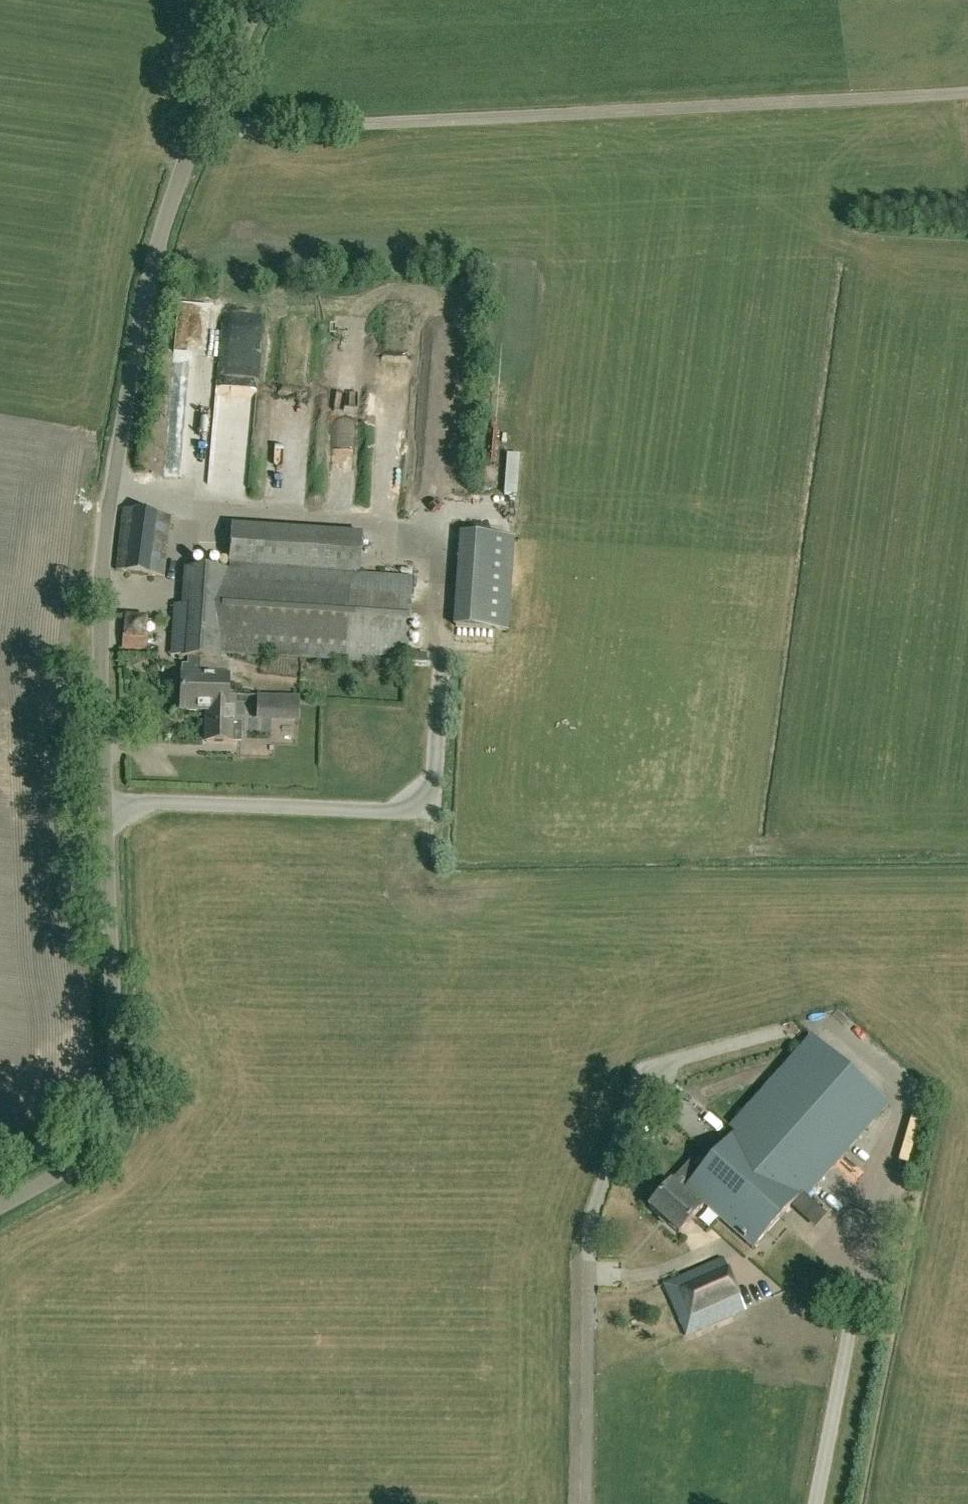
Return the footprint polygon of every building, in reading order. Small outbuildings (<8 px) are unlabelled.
[(253,448),(254,435),(237,435),(236,447),(253,448)] [(163,577),(171,516),(124,510),(115,571),(163,577)] [(354,575),(357,535),(231,526),(228,571),(184,568),(177,656),(196,658),(196,666),(181,666),(181,676),(180,676),(179,710),(206,711),(205,742),(232,742),(240,742),(240,724),(232,724),(232,711),(227,711),(228,677),(219,677),(220,653),(402,665),(407,578),(354,575)] [(451,627),(491,629),(509,630),(514,537),(497,536),(457,534),(451,627)] [(147,652),(148,638),(146,638),(148,616),(124,615),(121,651),(147,652)] [(259,695),(258,712),(299,713),(299,696),(259,695)] [(783,1212),(797,1196),(800,1192),(805,1197),(887,1105),(811,1037),(729,1128),(734,1133),(680,1192),(669,1182),(648,1205),(677,1232),(703,1204),(750,1247),(783,1212)] [(151,1086),(164,1075),(155,1066),(142,1076),(151,1086)] [(685,1334),(743,1308),(721,1257),(662,1283),(685,1334)]
